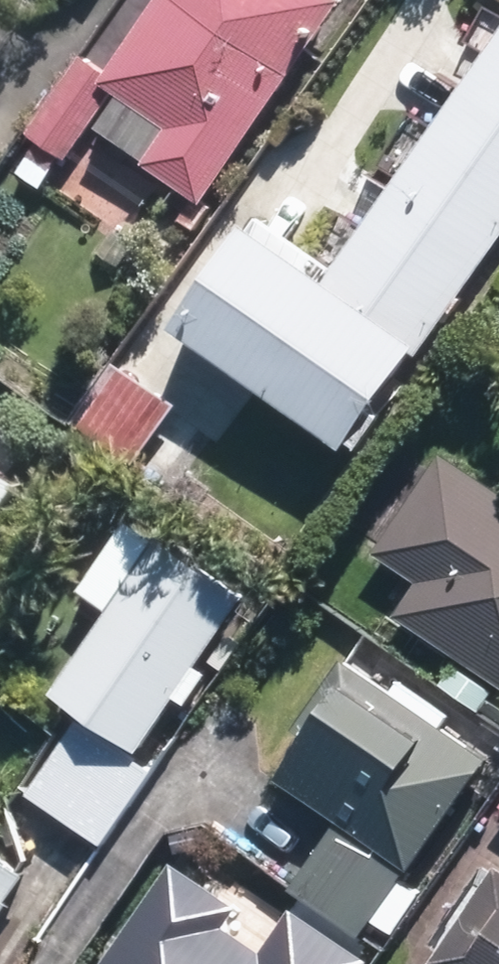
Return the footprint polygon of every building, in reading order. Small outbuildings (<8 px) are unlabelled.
[(107,75),(84,59),(26,139),(37,145),(17,174),(40,191),(60,162),(65,165),(114,96),(167,134),(142,169),(199,209),(341,6),(333,0),(160,0),(107,75)] [(498,238),(498,38),(333,270),(256,216),(182,319),(354,442),(498,238)] [(117,363),(75,423),(163,486),(207,426),(117,363)] [(430,470),(393,445),(341,520),(423,576),(397,615),(498,684),(498,484),(445,448),(430,470)] [(24,493),(0,476),(0,527),(24,493)] [(135,758),(243,600),(156,541),(48,699),(135,758)] [(495,689),(454,662),(443,680),(483,706),(495,689)] [(410,877),(487,767),(343,667),(294,737),(307,746),(280,787),(339,828),(291,896),(360,944),(408,877),(410,877)] [(99,851),(149,779),(74,726),(24,799),(99,851)] [(10,905),(6,902),(22,879),(0,863),(0,919),(10,905)] [(227,937),(243,914),(175,867),(108,963),(266,963),(227,937)] [(443,963),(498,963),(498,881),(443,963)]
